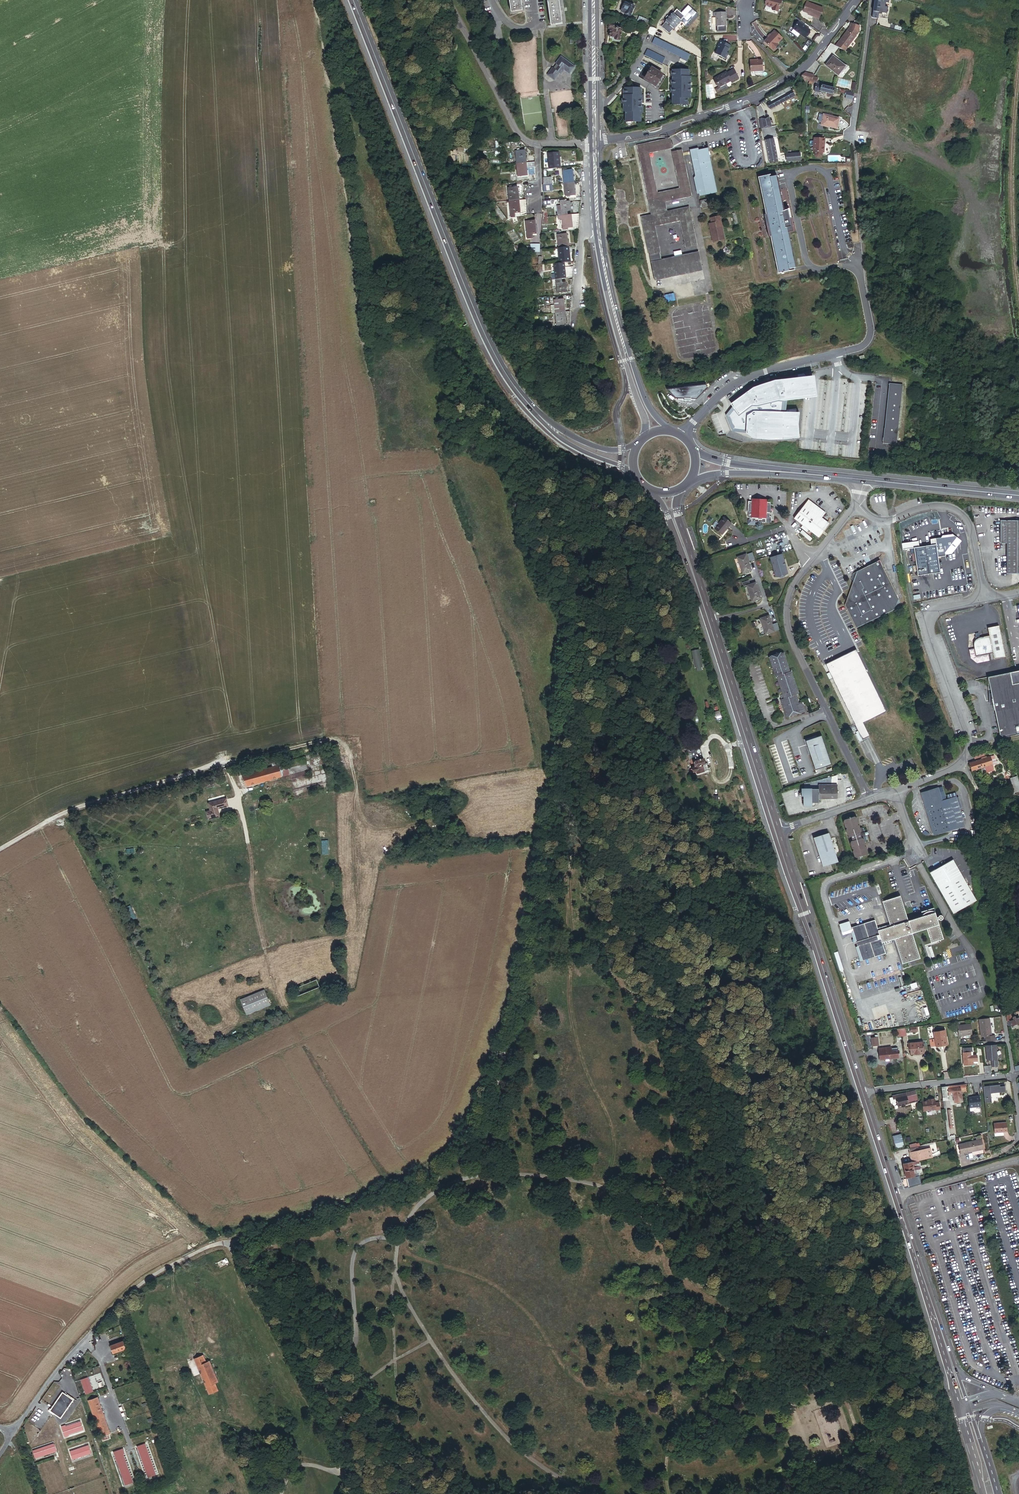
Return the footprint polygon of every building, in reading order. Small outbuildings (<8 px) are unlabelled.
[(510,12),(521,10),(520,0),(508,0),(510,12)] [(550,27),(562,25),(558,0),(547,0),(550,27)] [(765,5),(772,7),(771,9),(777,10),(780,0),(766,0),(765,5)] [(635,5),(625,1),(621,11),(631,15),(635,5)] [(823,8),(807,2),(803,11),(810,14),(811,15),(811,16),(819,19),(823,8)] [(685,17),(677,10),(673,14),(665,22),(666,23),(661,28),(668,34),(673,29),(673,30),(681,21),(685,17)] [(726,26),(726,12),(715,12),(715,17),(715,26),(716,26),(716,31),(725,31),(725,26),(726,26)] [(650,20),(641,15),(638,21),(647,26),(650,20)] [(810,30),(799,21),(793,29),(804,37),(810,30)] [(615,24),(610,23),(609,27),(611,27),(610,35),(615,36),(615,38),(620,39),(622,28),(624,28),(624,25),(618,24),(618,25),(616,25),(616,26),(614,26),(615,24)] [(654,36),(656,29),(650,27),(648,33),(654,36)] [(858,34),(850,27),(838,41),(847,48),(856,37),(858,34)] [(638,35),(639,36),(645,38),(648,32),(641,30),(638,35)] [(782,39),(773,32),(770,36),(767,39),(764,43),(773,51),(778,45),(777,45),(782,39)] [(687,60),(690,54),(654,38),(651,45),(687,60)] [(729,45),(720,40),(716,48),(717,48),(714,53),(724,59),(727,53),(726,52),(729,45)] [(647,49),(644,56),(662,65),(665,58),(647,49)] [(844,67),(832,57),(825,65),(837,76),(844,67)] [(566,62),(561,58),(555,65),(556,66),(553,70),(552,69),(547,76),(553,80),(555,79),(560,74),(562,73),(564,71),(568,74),(571,73),(574,68),(569,64),(566,65),(566,62)] [(756,61),(749,61),(749,72),(761,71),(761,61),(756,61)] [(665,78),(651,69),(644,80),(651,84),(650,85),(657,90),(665,78)] [(690,101),(690,70),(671,69),(671,108),(688,108),(688,101),(690,101)] [(725,73),(713,79),(720,92),(726,88),(724,84),(729,81),(730,83),(736,79),(732,70),(725,74),(725,73)] [(813,75),(805,73),(802,75),(801,79),(809,81),(813,82),(816,83),(817,81),(818,78),(813,77),(813,75)] [(833,88),(816,84),(814,91),(819,92),(819,91),(832,94),(833,88)] [(789,87),(769,98),(770,102),(767,103),(770,109),(795,96),(791,90),(791,91),(789,87)] [(641,96),(642,88),(623,88),(622,114),(625,114),(624,125),(642,126),(643,96),(641,96)] [(854,93),(847,92),(846,99),(852,100),(854,93)] [(840,118),(823,114),(821,123),(829,125),(829,126),(837,129),(840,118)] [(768,117),(763,118),(758,119),(760,129),(765,128),(770,127),(768,117)] [(698,245),(692,212),(691,207),(668,212),(666,201),(692,196),(683,150),(673,152),(680,188),(657,193),(649,153),(673,148),(673,146),(672,141),(671,138),(638,145),(650,205),(640,207),(643,223),(649,254),(661,252),(656,225),(682,220),(687,247),(698,245)] [(824,139),(814,138),(813,151),(815,152),(815,155),(817,157),(820,157),(822,155),(822,152),(824,152),(824,139)] [(773,139),(767,140),(771,162),(777,161),(773,139)] [(719,193),(710,149),(701,150),(693,152),(698,176),(697,178),(699,180),(701,191),(700,193),(702,195),(702,197),(719,193)] [(519,177),(529,176),(528,168),(536,167),(536,163),(527,163),(526,151),(516,152),(519,177)] [(560,152),(550,153),(551,161),(549,161),(550,164),(551,164),(551,167),(557,166),(557,162),(561,161),(560,152)] [(574,170),(564,171),(566,196),(576,195),(574,170)] [(772,182),(772,180),(761,182),(768,218),(767,218),(771,237),(772,237),(780,274),(790,272),(790,270),(796,269),(797,269),(790,234),(795,233),(793,224),(792,224),(790,215),(787,216),(780,181),(772,182)] [(553,184),(544,185),(544,194),(554,193),(553,184)] [(519,188),(510,188),(510,190),(507,190),(508,195),(510,195),(512,219),(515,219),(515,214),(521,213),(520,200),(519,188)] [(558,216),(562,216),(568,215),(568,211),(572,211),(571,203),(566,203),(565,202),(560,202),(561,206),(557,206),(558,216)] [(580,214),(568,215),(562,216),(563,230),(570,230),(570,228),(578,227),(577,224),(579,224),(580,214)] [(726,238),(721,215),(712,217),(713,223),(710,224),(713,235),(714,234),(715,241),(726,238)] [(536,221),(527,222),(528,235),(534,235),(534,231),(538,230),(536,221)] [(568,234),(558,235),(560,261),(570,260),(568,234)] [(537,253),(539,253),(540,251),(540,245),(529,245),(529,251),(530,252),(537,253)] [(649,254),(651,262),(662,259),(661,252),(649,254)] [(651,262),(654,280),(661,279),(660,276),(703,268),(700,252),(662,259),(651,262)] [(558,288),(558,293),(567,292),(566,283),(563,283),(563,279),(566,279),(565,266),(563,266),(563,264),(555,265),(556,274),(551,275),(552,288),(558,288)] [(566,268),(567,279),(574,278),(575,269),(575,268),(566,268)] [(703,268),(660,276),(661,279),(704,271),(703,268)] [(564,299),(555,300),(555,304),(552,304),(552,306),(550,306),(551,314),(556,313),(557,326),(566,325),(564,299)] [(750,393),(731,406),(734,409),(726,418),(736,433),(749,436),(749,433),(754,434),(753,437),(755,438),(754,442),(800,441),(800,416),(797,416),(797,412),(789,413),(789,415),(787,404),(818,400),(815,379),(783,383),(783,385),(778,385),(778,384),(750,393)] [(708,384),(667,389),(677,398),(679,398),(679,399),(685,399),(685,401),(692,401),(692,400),(696,400),(696,399),(698,399),(709,387),(708,384)] [(903,388),(890,387),(889,391),(890,391),(886,431),(885,431),(884,446),(897,448),(903,388)] [(766,524),(766,514),(771,514),(771,503),(764,503),(756,502),(749,502),(748,513),(752,513),(751,519),(751,521),(751,523),(766,524)] [(809,503),(794,521),(815,538),(826,524),(821,521),(825,516),(809,503)] [(733,524),(725,517),(719,524),(717,522),(713,526),(715,528),(723,535),(733,524)] [(1001,522),(999,546),(1012,546),(1010,576),(1018,577),(1018,523),(1001,522)] [(920,550),(913,551),(917,578),(940,575),(938,560),(947,559),(947,557),(953,556),(963,544),(953,536),(943,538),(942,541),(936,541),(937,547),(932,548),(920,550)] [(913,551),(920,550),(918,544),(901,547),(902,553),(913,551)] [(746,554),(737,557),(742,572),(751,568),(746,554)] [(781,555),(770,559),(777,578),(788,573),(781,555)] [(845,603),(856,627),(901,605),(885,567),(874,563),(854,572),(853,577),(855,581),(845,603)] [(744,586),(747,585),(753,600),(762,597),(756,581),(750,583),(749,580),(743,582),(744,586)] [(771,617),(762,619),(767,635),(782,630),(779,623),(774,624),(771,617)] [(1001,627),(991,629),(992,636),(982,638),(980,639),(978,641),(977,643),(976,646),(978,657),(995,654),(997,660),(1008,658),(1001,627)] [(779,700),(785,719),(804,713),(802,703),(798,704),(796,695),(799,694),(793,672),(792,672),(787,654),(771,658),(777,677),(779,676),(784,694),(785,698),(782,699),(779,700)] [(833,661),(827,663),(862,737),(868,733),(863,722),(884,711),(856,654),(834,665),(833,661)] [(1015,673),(990,678),(995,703),(1002,736),(1006,738),(1018,736),(1018,673),(1015,673)] [(817,736),(807,739),(816,769),(832,764),(823,736),(818,737),(817,736)] [(704,765),(707,764),(700,749),(691,754),(694,761),(696,760),(697,762),(695,763),(697,768),(694,769),(696,773),(699,772),(700,774),(707,771),(704,765)] [(968,762),(971,771),(992,764),(989,755),(968,762)] [(288,765),(291,777),(309,773),(306,761),(288,765)] [(279,780),(291,777),(288,765),(287,762),(272,765),(274,770),(243,777),(246,787),(276,781),(277,782),(279,781),(279,780)] [(309,773),(291,777),(292,782),(310,778),(309,773)] [(1015,776),(1009,778),(1013,791),(1018,790),(1015,776)] [(803,787),(801,787),(801,795),(803,795),(802,804),(810,804),(810,802),(817,802),(818,797),(837,798),(837,784),(818,783),(818,787),(811,787),(803,787)] [(938,789),(920,795),(933,837),(964,827),(955,799),(942,803),(938,789)] [(225,800),(209,805),(212,813),(208,814),(209,819),(219,816),(217,808),(227,805),(225,800)] [(854,818),(845,821),(843,824),(844,828),(846,828),(846,829),(845,831),(846,836),(850,838),(851,842),(850,844),(851,849),(854,850),(852,853),(853,857),(857,859),(866,856),(867,853),(866,849),(864,848),(865,846),(865,844),(866,843),(867,842),(864,830),(862,829),(860,829),(860,828),(857,826),(858,823),(857,819),(854,818)] [(829,834),(814,838),(822,868),(837,864),(829,834)] [(930,874),(953,916),(977,902),(953,861),(930,874)] [(888,929),(891,941),(892,944),(899,966),(917,961),(910,935),(924,931),(920,918),(906,922),(899,898),(880,903),(887,925),(888,929)] [(920,918),(924,931),(929,946),(942,942),(937,924),(938,924),(939,924),(941,924),(942,924),(943,923),(944,922),(943,920),(943,919),(942,918),(941,918),(939,918),(938,919),(937,920),(935,920),(933,912),(931,912),(928,912),(926,913),(924,914),(922,915),(920,916),(920,918)] [(891,941),(888,929),(883,930),(882,926),(873,929),(871,922),(859,926),(869,959),(881,956),(879,948),(888,946),(887,942),(891,941)] [(856,963),(869,959),(859,926),(847,929),(856,963)] [(289,991),(292,999),(298,996),(312,991),(320,988),(316,980),(289,991)] [(264,991),(241,1000),(247,1015),(270,1005),(264,991)] [(312,991),(298,996),(300,1002),(314,997),(312,991)] [(298,996),(292,999),(294,1004),(300,1002),(298,996)] [(1006,1014),(1007,1024),(1018,1021),(1018,1016),(1015,1017),(1015,1015),(1012,1016),(1012,1014),(1015,1013),(1014,1011),(1006,1014)] [(987,1016),(977,1017),(979,1035),(983,1034),(984,1038),(993,1038),(993,1033),(990,1033),(987,1016)] [(970,1022),(957,1024),(958,1034),(972,1033),(970,1022)] [(933,1038),(928,1039),(929,1047),(947,1044),(944,1029),(931,1031),(933,1038)] [(920,1041),(907,1043),(908,1049),(910,1049),(910,1053),(921,1052),(920,1041)] [(995,1042),(984,1042),(985,1058),(989,1058),(989,1063),(996,1063),(995,1042)] [(961,1046),(963,1062),(973,1061),(972,1058),(976,1058),(975,1052),(971,1052),(970,1045),(961,1046)] [(897,1046),(877,1049),(878,1060),(898,1057),(897,1046)] [(941,1085),(942,1099),(943,1099),(944,1108),(946,1108),(945,1099),(946,1099),(946,1087),(948,1087),(948,1092),(950,1092),(950,1093),(952,1093),(954,1101),(962,1100),(960,1089),(967,1087),(966,1081),(941,1085)] [(1001,1082),(985,1083),(986,1100),(993,1100),(992,1091),(1005,1090),(1005,1083),(1001,1084),(1001,1082)] [(918,1099),(915,1090),(898,1095),(897,1094),(894,1095),(891,1096),(892,1099),(895,1098),(896,1100),(897,1099),(898,1100),(900,1106),(903,1105),(904,1107),(908,1106),(907,1104),(910,1103),(911,1101),(918,1099)] [(972,1095),(968,1095),(969,1106),(980,1105),(979,1093),(974,1094),(974,1095),(972,1095)] [(928,1099),(922,1099),(923,1109),(936,1108),(936,1109),(940,1109),(939,1102),(935,1102),(935,1098),(934,1098),(934,1097),(930,1097),(930,1099),(928,1099)] [(1005,1119),(992,1120),(993,1130),(1005,1129),(1005,1119)] [(902,1134),(893,1136),(896,1148),(905,1145),(902,1134)] [(981,1146),(979,1136),(964,1139),(964,1140),(960,1141),(958,1141),(960,1151),(981,1146)] [(923,1150),(922,1145),(909,1148),(913,1162),(918,1160),(933,1157),(930,1148),(923,1150)] [(904,1164),(907,1177),(920,1175),(918,1169),(920,1169),(918,1160),(913,1162),(904,1164)] [(908,1179),(910,1187),(921,1184),(919,1176),(908,1179)] [(111,1346),(113,1353),(126,1349),(123,1341),(111,1346)] [(209,1394),(219,1390),(216,1383),(218,1381),(210,1361),(207,1362),(204,1355),(195,1359),(209,1394)] [(93,1391),(89,1377),(81,1379),(86,1394),(93,1391)] [(74,1400),(62,1392),(50,1411),(61,1418),(74,1400)] [(95,1419),(104,1416),(99,1398),(89,1401),(95,1419)] [(110,1434),(104,1416),(95,1419),(101,1437),(110,1434)] [(83,1429),(80,1422),(66,1427),(66,1425),(61,1427),(65,1437),(69,1436),(69,1434),(83,1429)] [(155,1474),(144,1443),(136,1446),(147,1477),(155,1474)] [(54,1444),(33,1451),(35,1458),(56,1451),(54,1444)] [(89,1445),(70,1452),(72,1459),(91,1453),(89,1445)] [(124,1454),(122,1449),(111,1453),(112,1455),(114,1455),(125,1485),(133,1482),(122,1454),(124,1454)]
